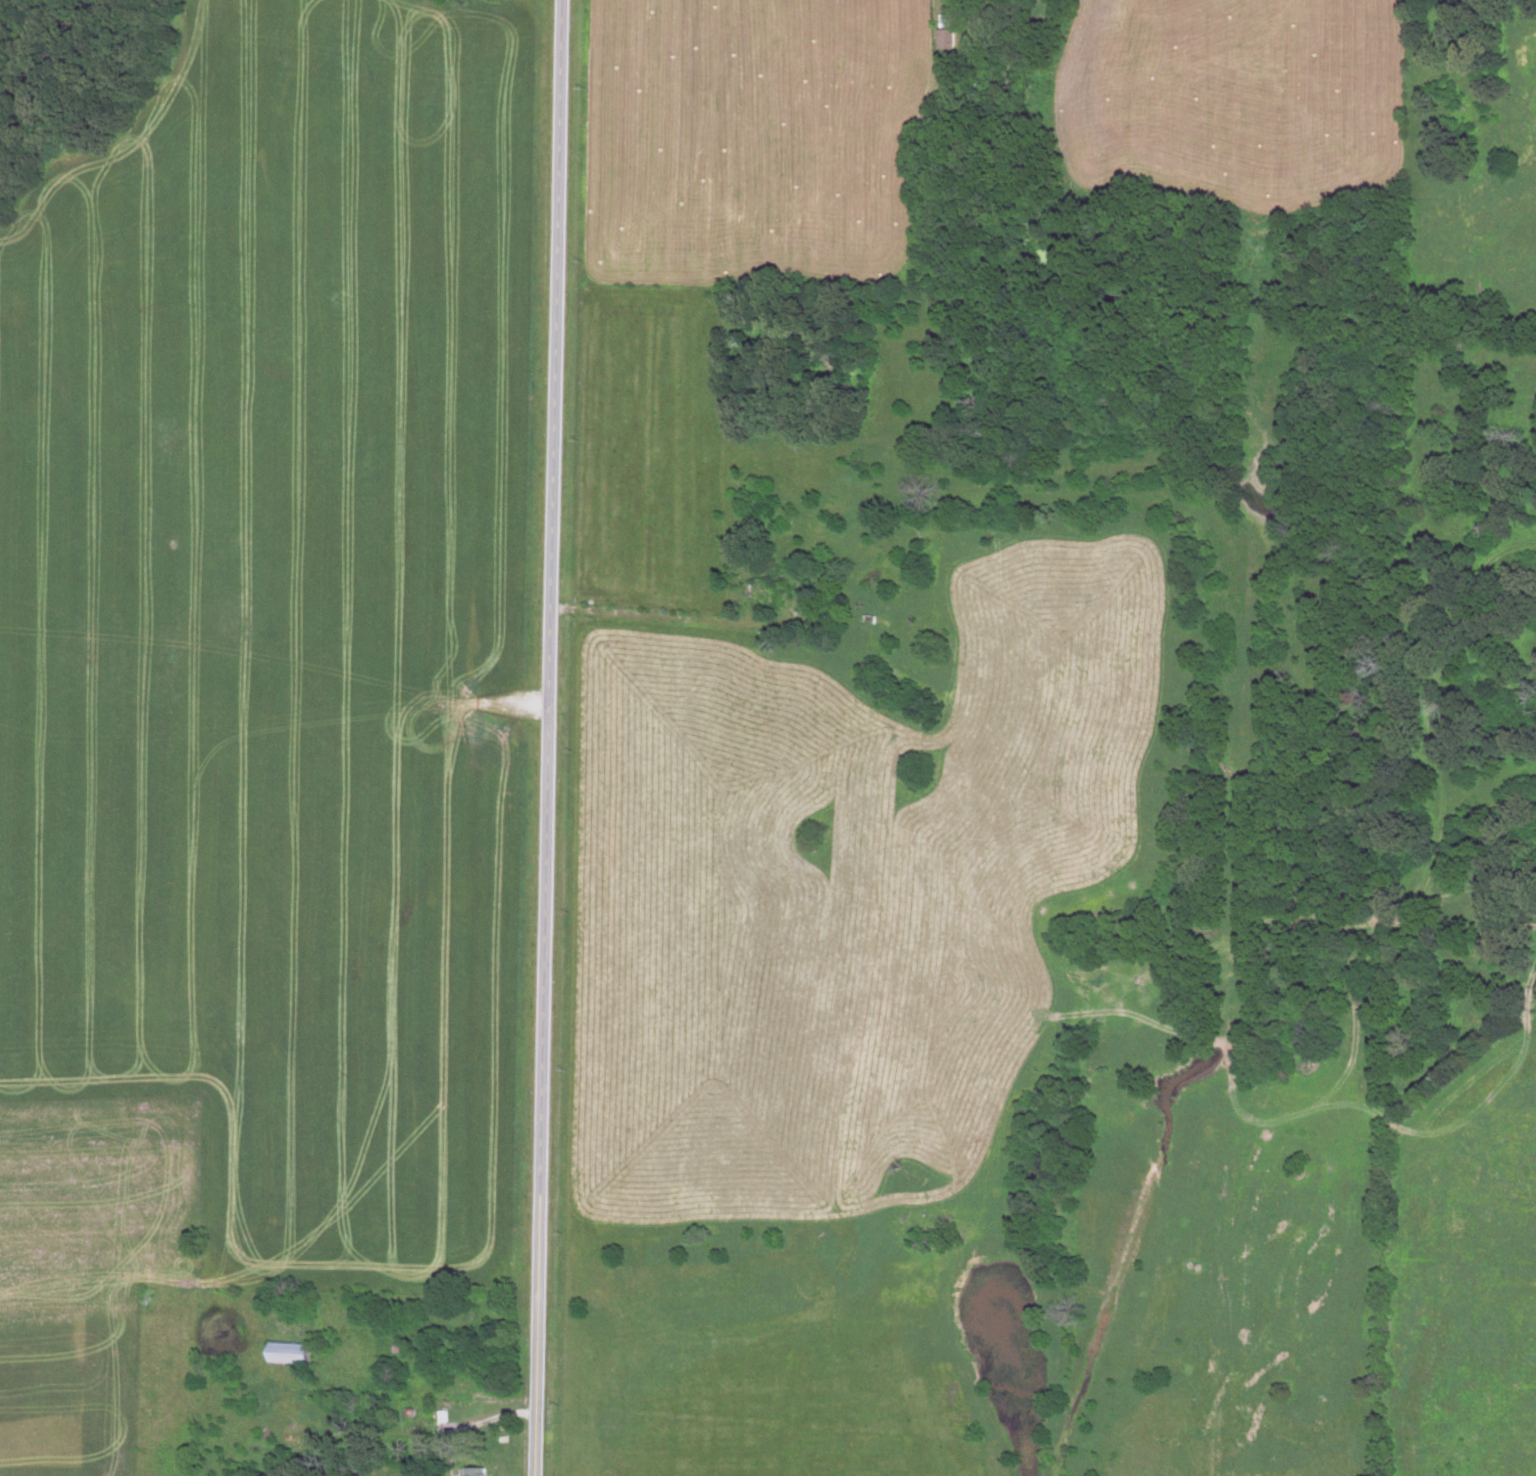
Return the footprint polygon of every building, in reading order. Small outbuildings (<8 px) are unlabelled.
[(935,50),(952,50),(952,15),(935,15),(935,50)] [(307,1344),(263,1344),(263,1365),(307,1365),(307,1344)] [(408,1354),(408,1344),(390,1344),(391,1354),(408,1354)]
